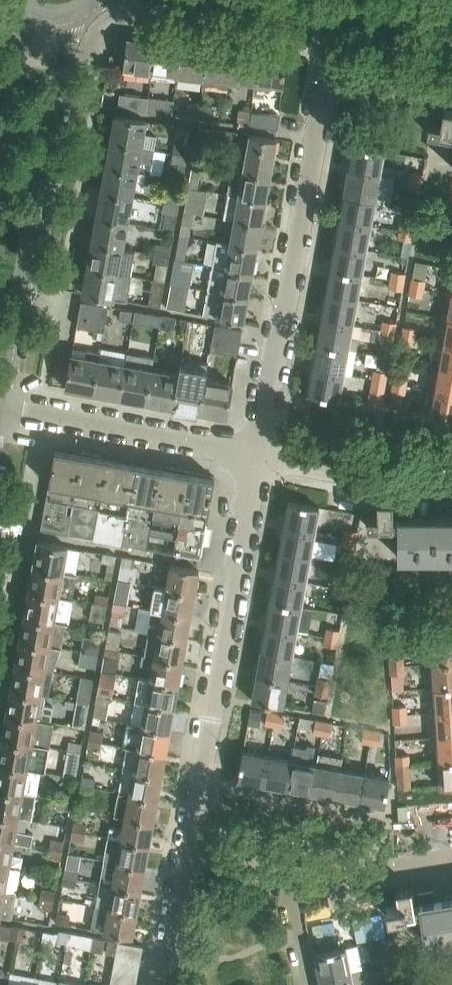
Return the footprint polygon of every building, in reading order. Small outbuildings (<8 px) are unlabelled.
[(152,39),(126,36),(124,56),(123,68),(123,71),(148,73),(148,71),(152,39)] [(152,39),(148,71),(175,74),(178,42),(152,39)] [(175,74),(174,79),(200,82),(201,78),(205,45),(178,42),(175,74)] [(200,82),(200,89),(226,92),(227,80),(231,48),(205,45),(201,78),(200,82)] [(231,48),(227,80),(252,83),(256,51),(231,48)] [(252,83),(252,84),(252,87),(268,89),(268,85),(282,87),(286,55),(256,51),(252,83)] [(117,108),(144,111),(145,97),(119,94),(117,108)] [(145,97),(144,111),(172,114),(173,100),(165,99),(145,97)] [(184,116),(196,118),(198,103),(186,101),(184,116)] [(210,104),(198,103),(196,118),(209,119),(210,104)] [(440,123),(438,133),(451,136),(451,110),(444,109),(444,108),(443,108),(440,123)] [(247,125),(249,111),(239,109),(237,124),(247,125)] [(247,125),(278,128),(279,114),(249,111),(247,125)] [(115,115),(110,140),(155,148),(158,136),(143,133),(146,121),(146,120),(145,120),(115,115)] [(199,127),(196,140),(208,142),(211,129),(199,127)] [(250,134),(243,172),(270,177),(276,139),(250,134)] [(110,140),(105,166),(146,173),(150,174),(155,148),(110,140)] [(174,141),(172,151),(188,154),(189,143),(174,141)] [(353,144),(348,169),(379,174),(384,149),(353,144)] [(172,151),(171,161),(178,163),(175,179),(183,180),(188,154),(172,151)] [(191,162),(189,175),(199,177),(202,164),(191,162)] [(146,173),(105,166),(101,191),(132,197),(134,186),(143,188),(146,173)] [(348,169),(344,193),(375,199),(390,202),(395,177),(379,174),(348,169)] [(270,177),(243,172),(232,170),(228,194),(238,196),(265,201),(270,177)] [(410,171),(408,179),(421,182),(423,173),(422,173),(410,171)] [(421,182),(408,179),(407,188),(420,190),(421,182)] [(187,186),(185,199),(206,203),(208,190),(197,188),(187,186)] [(101,191),(96,216),(127,222),(132,197),(101,191)] [(163,202),(178,205),(180,194),(165,192),(163,202)] [(344,193),(339,218),(370,224),(375,199),(344,193)] [(261,225),(265,201),(238,196),(228,194),(223,218),(233,220),(261,225)] [(176,215),(178,205),(163,202),(161,212),(176,215)] [(183,210),(181,223),(191,225),(193,212),(183,210)] [(96,216),(92,242),(123,247),(127,222),(96,216)] [(339,218),(335,243),(365,249),(370,224),(339,218)] [(261,225),(233,220),(229,243),(257,248),(261,225)] [(412,232),(414,223),(401,221),(399,229),(412,232)] [(411,240),(412,232),(399,229),(398,238),(411,240)] [(179,234),(176,248),(186,250),(189,236),(179,234)] [(211,265),(225,268),(252,273),(257,248),(229,243),(215,241),(211,265)] [(92,242),(87,267),(130,274),(135,249),(123,247),(92,242)] [(156,242),(154,253),(169,255),(171,245),(156,242)] [(365,249),(335,243),(330,268),(361,274),(365,249)] [(165,281),(169,255),(154,253),(152,262),(156,263),(153,279),(165,281)] [(170,283),(180,285),(184,260),(174,258),(170,283)] [(207,290),(220,292),(248,297),(252,273),(225,268),(211,265),(207,290)] [(87,267),(82,292),(125,300),(130,274),(87,267)] [(330,268),(326,293),(356,299),(361,274),(330,268)] [(390,279),(403,281),(405,273),(391,270),(390,279)] [(412,277),(410,286),(424,288),(425,280),(412,277)] [(153,279),(151,291),(162,293),(165,281),(153,279)] [(401,290),(403,281),(390,279),(388,287),(401,290)] [(170,283),(165,307),(185,311),(189,286),(180,285),(170,283)] [(410,286),(409,294),(422,297),(424,288),(410,286)] [(248,297),(220,292),(207,290),(202,314),(243,321),(248,297)] [(326,293),(321,318),(352,324),(356,299),(326,293)] [(81,300),(79,313),(105,318),(107,305),(81,300)] [(120,307),(118,319),(132,321),(134,310),(120,307)] [(144,323),(159,326),(161,315),(146,312),(144,323)] [(79,313),(76,326),(103,331),(105,318),(79,313)] [(176,318),(161,315),(159,326),(174,329),(176,318)] [(448,317),(443,342),(451,343),(451,318),(448,317)] [(321,318),(317,343),(357,350),(359,337),(361,325),(321,318)] [(383,319),(381,329),(394,331),(396,322),(383,319)] [(239,342),(242,329),(215,325),(212,337),(239,342)] [(361,325),(359,337),(374,340),(376,328),(361,325)] [(403,326),(402,334),(415,337),(417,328),(403,326)] [(379,341),(376,354),(378,354),(389,356),(394,331),(381,329),(379,341)] [(402,334),(400,342),(413,345),(415,337),(402,334)] [(239,342),(212,337),(210,350),(237,355),(239,342)] [(443,342),(439,366),(451,368),(451,343),(443,342)] [(357,350),(317,343),(312,368),(343,374),(352,375),(357,350)] [(71,354),(65,387),(92,392),(98,359),(99,353),(85,351),(84,356),(71,354)] [(125,363),(119,397),(146,401),(152,368),(154,357),(127,352),(125,363)] [(378,354),(375,369),(387,371),(389,356),(378,354)] [(178,373),(172,406),(199,411),(205,378),(208,362),(181,357),(178,373)] [(119,397),(125,363),(98,359),(92,392),(119,397)] [(426,389),(451,394),(451,368),(439,366),(431,364),(426,389)] [(172,406),(178,373),(152,368),(146,401),(172,406)] [(312,368),(308,393),(338,398),(343,374),(312,368)] [(373,369),(372,379),(385,381),(387,371),(375,369),(373,369)] [(395,374),(393,383),(407,385),(409,377),(395,374)] [(226,416),(232,383),(205,378),(199,411),(226,416)] [(372,379),(370,387),(384,389),(385,381),(372,379)] [(405,394),(407,385),(393,383),(391,391),(405,394)] [(422,413),(451,419),(451,394),(426,389),(422,413)] [(55,448),(42,517),(62,520),(67,496),(74,498),(82,453),(55,448)] [(69,522),(67,533),(94,538),(108,458),(82,453),(74,498),(69,522)] [(108,458),(94,538),(120,543),(134,462),(108,458)] [(134,462),(120,543),(147,548),(161,467),(134,462)] [(161,467),(147,548),(173,552),(187,472),(161,467)] [(187,472),(173,552),(200,557),(214,477),(187,472)] [(413,517),(413,506),(393,506),(393,499),(391,499),(391,500),(378,500),(378,499),(377,499),(377,515),(377,524),(377,525),(391,525),(391,542),(398,542),(398,554),(397,554),(397,555),(451,556),(451,517),(413,517)] [(288,501),(284,525),(314,531),(319,506),(288,500),(288,501)] [(42,517),(40,528),(67,533),(69,522),(62,520),(42,517)] [(279,550),(310,555),(314,531),(284,525),(279,550)] [(345,528),(343,536),(356,539),(358,530),(345,528)] [(354,547),(356,539),(343,536),(342,545),(354,547)] [(335,558),(338,542),(316,538),(314,555),(335,558)] [(33,565),(64,571),(68,547),(68,546),(37,540),(33,565)] [(342,548),(339,561),(352,563),(354,551),(342,548)] [(279,550),(275,575),(305,580),(310,555),(279,550)] [(101,552),(100,560),(106,561),(114,563),(116,554),(103,552),(101,552)] [(138,567),(133,566),(135,558),(122,555),(117,579),(135,583),(138,567)] [(170,565),(166,588),(194,594),(198,569),(171,564),(170,565)] [(33,565),(28,590),(71,598),(76,573),(64,571),(33,565)] [(270,600),(301,605),(305,580),(275,575),(270,600)] [(347,588),(349,580),(336,577),(334,586),(347,588)] [(153,586),(149,608),(149,609),(190,616),(194,594),(166,588),(153,586)] [(345,597),(347,588),(334,586),(333,594),(345,597)] [(24,614),(65,622),(69,623),(73,598),(71,598),(28,590),(24,614)] [(115,592),(113,602),(126,604),(128,595),(115,592)] [(93,602),(107,604),(108,595),(94,593),(93,602)] [(270,600),(265,625),(296,630),(308,632),(313,608),(301,605),(270,600)] [(103,622),(107,604),(93,602),(92,602),(88,620),(103,622)] [(124,614),(126,604),(113,602),(111,611),(124,614)] [(149,609),(145,631),(148,631),(186,638),(190,616),(149,609)] [(24,614),(19,639),(61,647),(65,622),(24,614)] [(261,650),(292,655),(296,630),(265,625),(261,650)] [(327,627),(325,635),(338,638),(340,629),(327,627)] [(108,629),(105,647),(118,649),(121,632),(108,629)] [(144,654),(182,661),(186,638),(148,631),(144,654)] [(336,646),(338,638),(325,635),(324,644),(336,646)] [(80,650),(98,654),(100,640),(82,636),(80,650)] [(431,637),(433,662),(451,661),(451,636),(431,637)] [(19,639),(15,664),(53,671),(61,647),(19,639)] [(116,659),(118,649),(105,647),(103,656),(116,659)] [(95,668),(98,654),(80,650),(77,664),(95,668)] [(261,650),(256,675),(287,680),(292,655),(261,650)] [(182,661),(144,654),(142,654),(140,664),(152,666),(150,679),(178,684),(182,661)] [(390,656),(390,665),(403,664),(403,656),(390,656)] [(433,662),(434,687),(451,686),(451,661),(433,662)] [(15,664),(11,688),(46,695),(48,695),(53,671),(15,664)] [(403,664),(390,665),(391,673),(404,673),(403,664)] [(96,693),(111,696),(112,696),(116,673),(101,670),(96,693)] [(283,705),(287,680),(256,675),(252,699),(283,705)] [(329,687),(331,679),(318,676),(316,685),(329,687)] [(134,700),(173,707),(178,684),(150,679),(138,677),(134,700)] [(327,696),(329,687),(316,685),(315,693),(327,696)] [(434,687),(436,711),(451,710),(451,686),(434,687)] [(11,688),(6,713),(51,721),(54,706),(44,704),(46,695),(11,688)] [(77,693),(75,700),(88,703),(90,695),(77,693)] [(95,702),(109,705),(111,696),(96,693),(95,702)] [(75,700),(74,709),(87,712),(88,703),(75,700)] [(134,700),(129,722),(169,730),(173,707),(134,700)] [(92,715),(107,718),(109,705),(95,702),(92,715)] [(393,706),(393,714),(406,713),(406,705),(393,706)] [(251,707),(248,724),(259,726),(263,709),(251,707)] [(273,724),(275,711),(267,710),(265,723),(273,724)] [(436,711),(437,736),(451,735),(451,710),(436,711)] [(275,711),(273,724),(281,726),(284,713),(275,711)] [(6,713),(2,738),(50,746),(55,722),(51,721),(6,713)] [(407,722),(406,713),(393,714),(394,723),(407,722)] [(300,716),(297,727),(313,730),(313,732),(321,733),(324,721),(300,716)] [(332,722),(324,721),(321,733),(330,735),(332,722)] [(122,745),(126,745),(165,752),(169,730),(129,722),(126,722),(122,745)] [(372,729),(364,728),(361,740),(370,742),(372,729)] [(90,729),(88,738),(101,741),(103,731),(90,729)] [(381,731),(372,729),(370,742),(378,744),(381,731)] [(437,736),(439,761),(451,760),(451,735),(437,736)] [(0,746),(0,763),(40,770),(45,771),(50,746),(2,738),(0,746)] [(99,750),(101,741),(88,738),(86,748),(99,750)] [(66,749),(79,752),(81,742),(68,740),(66,749)] [(161,775),(165,752),(126,745),(122,768),(161,775)] [(286,787),(311,791),(316,764),(308,763),(310,756),(314,757),(316,747),(307,745),(306,749),(294,746),(291,760),(286,787)] [(75,777),(79,752),(66,749),(62,774),(75,777)] [(267,755),(243,751),(238,778),(262,783),(267,755)] [(396,755),(396,763),(409,763),(409,754),(396,755)] [(291,760),(267,755),(262,783),(286,787),(291,760)] [(439,761),(440,786),(451,785),(451,760),(439,761)] [(36,795),(40,770),(0,763),(0,788),(36,795)] [(410,771),(409,763),(396,763),(397,772),(410,771)] [(311,791),(335,796),(340,769),(316,764),(311,791)] [(118,791),(157,798),(161,775),(122,768),(118,791)] [(364,773),(340,769),(335,796),(359,800),(364,773)] [(359,800),(384,805),(389,777),(364,773),(359,800)] [(81,774),(80,784),(92,786),(94,777),(81,774)] [(397,776),(398,788),(410,788),(410,775),(397,776)] [(91,796),(92,786),(80,784),(78,793),(91,796)] [(19,817),(31,819),(36,795),(0,788),(0,813),(19,817)] [(59,789),(57,799),(70,801),(72,791),(59,789)] [(153,821),(157,798),(118,791),(114,814),(125,816),(153,821)] [(68,810),(70,801),(57,799),(56,808),(68,810)] [(14,842),(31,845),(33,833),(16,830),(19,817),(0,813),(0,839),(14,842)] [(109,827),(107,836),(148,844),(153,821),(125,816),(122,829),(109,827)] [(73,820),(71,830),(84,832),(86,822),(73,820)] [(82,842),(84,832),(71,830),(69,839),(82,842)] [(144,867),(148,844),(107,836),(103,859),(144,867)] [(9,866),(14,842),(0,839),(0,865),(9,866)] [(50,839),(48,848),(61,851),(63,841),(50,839)] [(59,860),(61,851),(48,848),(46,858),(59,860)] [(99,882),(140,890),(144,867),(103,859),(99,882)] [(5,891),(9,866),(0,865),(0,890),(5,891)] [(64,866),(63,875),(76,878),(77,868),(64,866)] [(74,887),(76,878),(63,875),(61,885),(74,887)] [(136,913),(140,890),(99,882),(95,905),(136,913)] [(388,906),(386,906),(387,916),(400,914),(401,920),(415,918),(417,928),(424,927),(425,939),(424,940),(425,941),(451,936),(451,897),(435,900),(433,890),(412,893),(411,886),(410,886),(410,887),(397,889),(397,888),(396,888),(398,904),(388,906)] [(41,887),(39,897),(52,899),(54,890),(41,887)] [(5,891),(0,890),(0,916),(11,918),(16,893),(5,891)] [(50,909),(52,899),(39,897),(37,906),(50,909)] [(90,928),(132,936),(136,913),(95,905),(90,928)] [(70,916),(56,913),(54,921),(68,924),(70,916)] [(6,940),(6,938),(17,940),(19,927),(0,923),(0,938),(6,940)] [(29,928),(19,927),(17,940),(27,942),(29,928)] [(66,945),(69,931),(59,929),(58,934),(56,943),(66,945)] [(43,931),(42,940),(51,942),(52,933),(43,931)] [(69,931),(66,945),(90,949),(93,935),(69,931)] [(90,949),(90,950),(102,952),(104,938),(93,935),(90,949)] [(382,958),(383,963),(396,960),(390,936),(369,941),(373,961),(382,958)] [(108,939),(106,952),(115,954),(115,953),(117,940),(108,939)] [(117,940),(115,953),(141,957),(143,945),(117,940)] [(320,976),(351,970),(345,946),(345,945),(315,952),(320,976)] [(115,953),(115,954),(113,966),(138,970),(141,957),(115,953)] [(398,968),(396,960),(383,963),(385,972),(398,968)] [(111,978),(136,983),(138,970),(113,966),(111,978)] [(351,970),(320,976),(322,984),(363,984),(360,968),(351,970)] [(10,973),(0,971),(0,984),(8,984),(10,973)] [(8,984),(33,984),(35,976),(10,972),(10,973),(8,984)] [(388,975),(390,984),(402,984),(399,973),(388,975)] [(33,984),(59,984),(60,981),(35,976),(33,984)]
